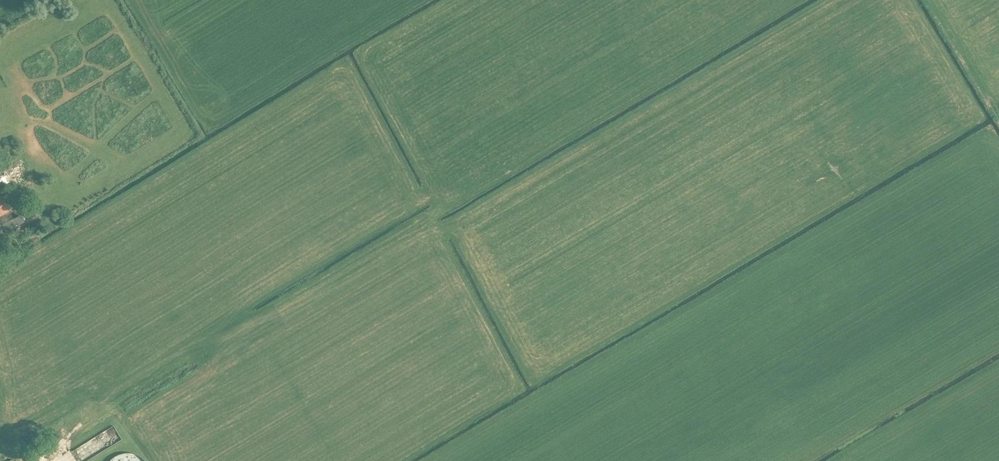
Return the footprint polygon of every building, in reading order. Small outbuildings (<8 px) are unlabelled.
[(10,210),(0,191),(18,181),(6,159),(0,163),(0,216),(10,210)] [(8,233),(10,232),(12,235),(19,231),(18,228),(26,223),(23,217),(5,227),(8,233)] [(76,447),(83,460),(121,440),(114,426),(76,447)]
